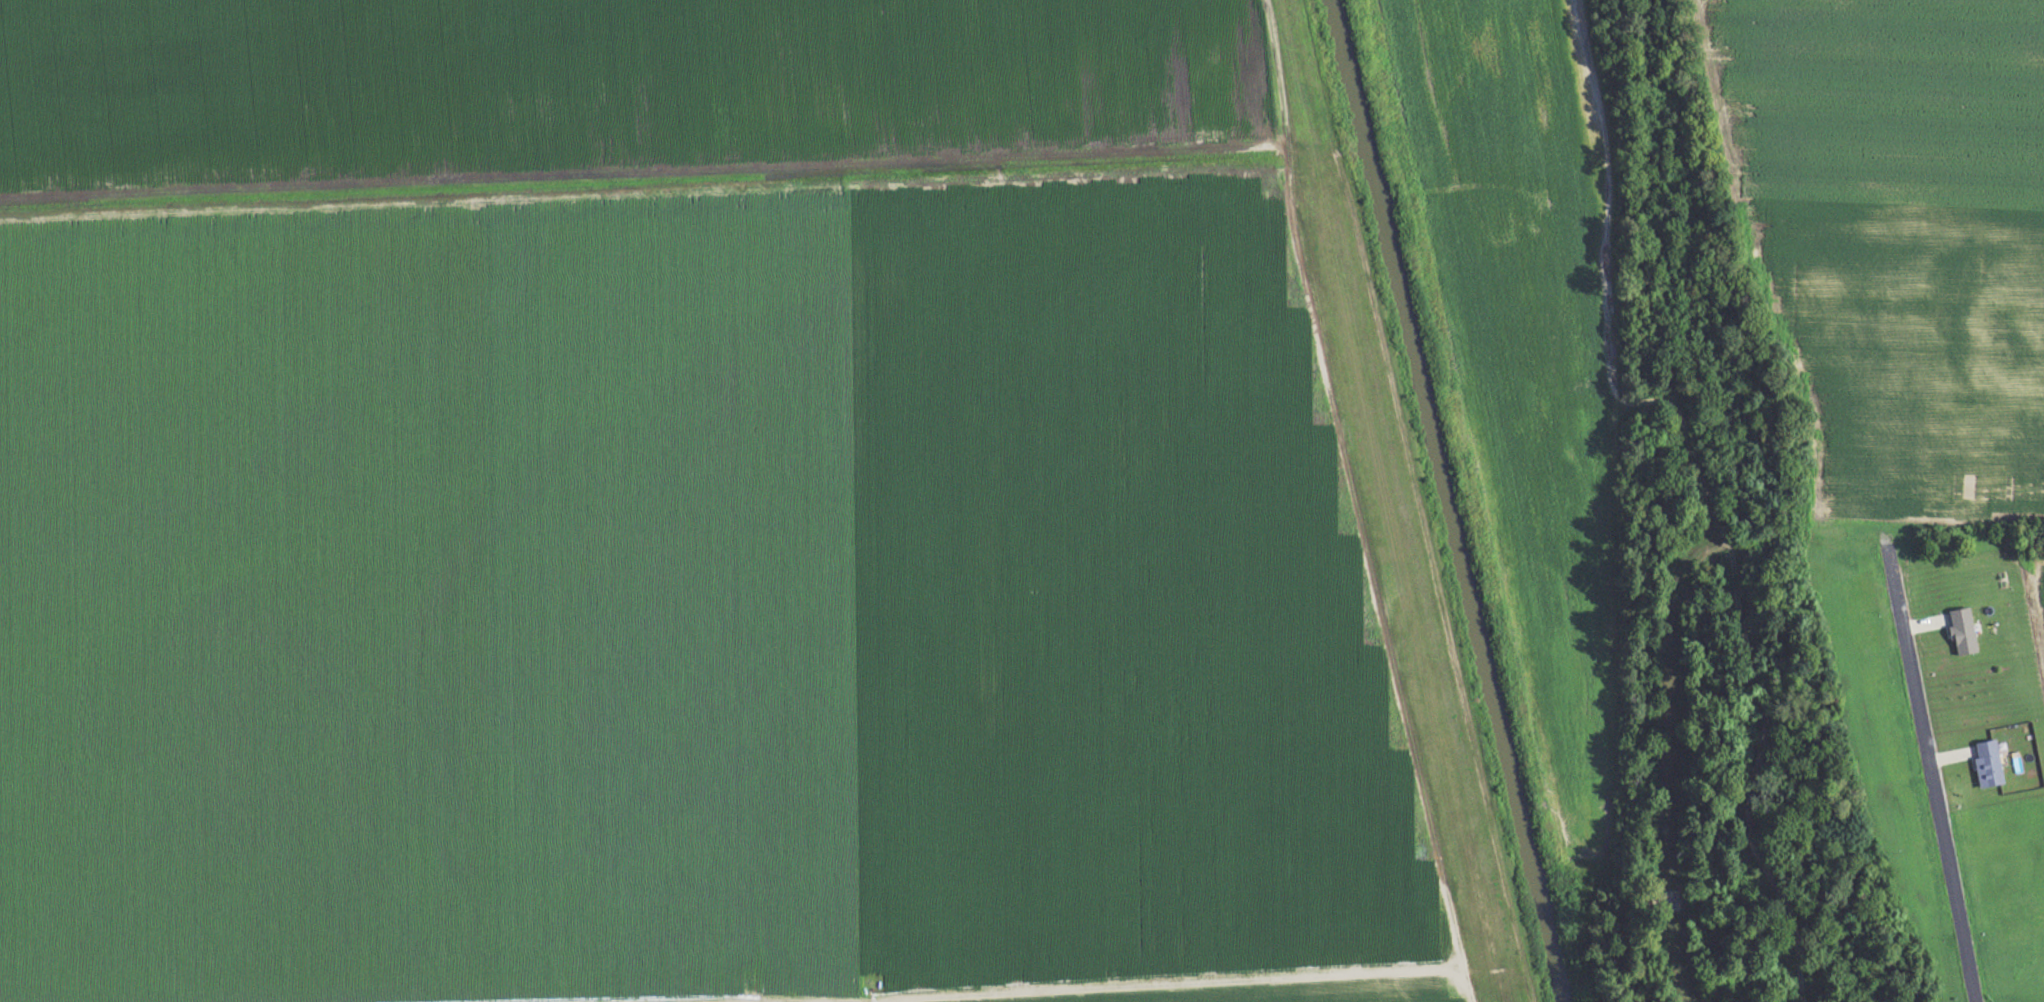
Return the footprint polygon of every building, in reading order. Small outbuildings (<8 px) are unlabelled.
[(1980,654),(1973,608),(1950,612),(1958,658),(1980,654)] [(1982,790),(2007,784),(1998,741),(1977,745),(1980,759),(1976,759),(1982,790)]
